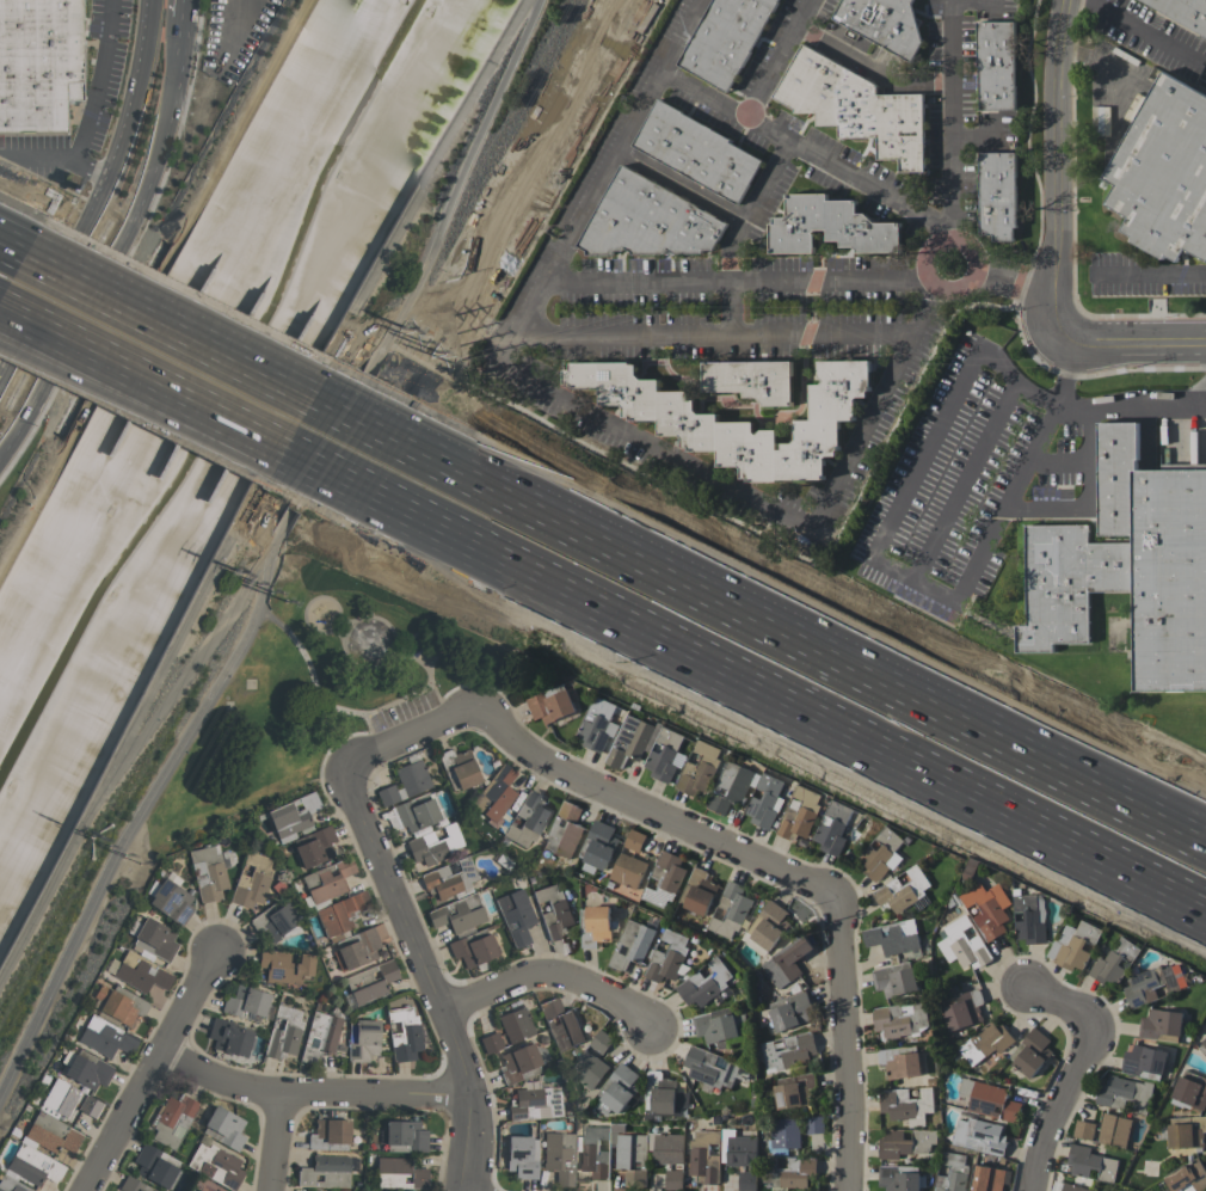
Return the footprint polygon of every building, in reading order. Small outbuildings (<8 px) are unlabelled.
[(69,133),(0,133),(0,0),(84,0),(85,100),(69,100),(69,133)] [(681,66),(730,93),(781,0),(717,0),(681,66)] [(831,20),(909,65),(921,44),(910,6),(913,0),(842,0),(831,20)] [(1205,40),(1205,0),(1135,0),(1205,40)] [(979,25),(979,68),(982,68),(982,113),(1017,113),(1017,25),(979,25)] [(802,45),(774,99),(795,111),(795,115),(817,115),(817,128),(839,127),(839,140),(872,140),(878,136),(878,161),(900,161),(900,174),(925,173),(924,97),(876,97),(876,87),(802,45)] [(1101,177),(1114,184),(1103,203),(1126,216),(1119,229),(1131,237),(1128,240),(1162,258),(1164,254),(1175,262),(1183,247),(1205,261),(1205,95),(1161,69),(1101,177)] [(658,102),(632,149),(738,208),(763,165),(728,146),(730,143),(658,102)] [(983,153),(983,235),(997,235),(997,241),(1017,241),(1017,223),(1020,223),(1019,153),(983,153)] [(715,251),(730,226),(623,166),(580,247),(589,252),(589,257),(615,256),(615,252),(623,252),(624,248),(634,253),(634,256),(666,256),(669,251),(677,256),(704,254),(704,251),(715,251)] [(773,220),(773,226),(769,226),(770,256),(814,254),(813,237),(812,235),(814,233),(826,233),(826,243),(839,243),(839,248),(853,248),(856,251),(856,254),(900,254),(900,225),(874,226),(866,215),(856,215),(856,202),(827,203),(827,196),(786,197),(787,216),(784,220),(773,220)] [(568,368),(568,375),(562,375),(562,389),(568,389),(568,393),(598,393),(598,411),(619,411),(622,413),(622,423),(628,423),(628,425),(658,425),(658,442),(678,442),(682,444),(682,454),(688,454),(688,458),(716,458),(716,473),(737,473),(740,475),(740,485),(747,485),(747,487),(776,487),(776,486),(825,486),(824,466),(827,462),(837,462),(837,456),(841,456),(841,426),(856,426),(856,406),(859,403),(868,403),(868,397),(872,397),(870,367),(819,367),(819,381),(824,386),(822,389),(812,389),(812,425),(795,425),(795,446),(793,449),(782,449),(782,455),(777,455),(777,435),(762,435),(757,441),(753,438),(753,428),(718,429),(718,419),(699,420),(694,417),(694,400),(688,400),(688,398),(658,398),(658,386),(640,386),(635,381),(635,370),(628,370),(628,368),(568,368)] [(703,368),(703,397),(744,397),(744,403),(757,403),(763,407),(763,411),(792,411),(792,367),(703,368)] [(1162,465),(1162,471),(1138,471),(1137,462),(1139,462),(1139,424),(1097,425),(1099,535),(1132,535),(1132,544),(1089,544),(1089,524),(1026,524),(1028,628),(1020,628),(1020,652),(1053,652),(1053,644),(1090,644),(1089,591),(1133,591),(1134,692),(1205,691),(1205,464),(1162,465)] [(525,700),(543,693),(546,698),(567,688),(576,710),(544,724),(541,717),(534,719),(525,700)] [(619,724),(613,736),(608,735),(601,753),(573,741),(593,695),(615,705),(609,720),(619,724)] [(604,762),(626,713),(653,726),(638,760),(626,754),(619,768),(604,762)] [(667,782),(650,774),(652,771),(644,766),(651,749),(659,753),(663,745),(653,742),(660,725),(683,735),(671,762),(676,765),(667,782)] [(675,786),(687,761),(696,766),(701,755),(690,750),(695,737),(720,749),(716,757),(720,760),(706,792),(697,787),(694,796),(675,786)] [(481,780),(459,790),(457,787),(451,791),(437,754),(450,748),(450,750),(451,749),(454,754),(467,748),(481,780)] [(406,797),(394,769),(419,759),(431,786),(406,797)] [(707,805),(727,760),(755,772),(740,804),(731,800),(725,814),(707,805)] [(516,793),(493,822),(470,804),(503,762),(516,773),(506,786),(516,793)] [(769,829),(751,821),(752,816),(745,814),(752,796),(761,799),(764,791),(755,787),(762,772),(783,781),(782,784),(783,785),(781,788),(779,792),(780,792),(779,794),(777,794),(771,809),(777,811),(769,829)] [(381,806),(375,791),(392,784),(399,799),(381,806)] [(820,794),(816,803),(820,805),(806,837),(798,833),(794,842),(774,833),(787,806),(796,810),(801,800),(790,796),(796,784),(820,794)] [(550,811),(533,841),(529,840),(524,848),(502,835),(507,823),(517,828),(523,819),(513,814),(528,788),(546,799),(542,806),(550,811)] [(389,808),(426,792),(429,798),(431,797),(441,818),(408,831),(405,825),(398,828),(389,808)] [(812,839),(820,822),(829,825),(832,818),(823,814),(830,798),(851,809),(839,835),(845,839),(837,857),(819,848),(822,842),(812,839)] [(542,846),(564,799),(583,808),(576,824),(584,827),(570,859),(542,846)] [(306,811),(310,823),(276,839),(265,811),(289,800),(295,816),(306,811)] [(604,871),(582,861),(583,858),(578,855),(595,819),(615,828),(611,835),(619,839),(604,871)] [(455,848),(456,853),(429,864),(430,865),(424,866),(422,859),(413,861),(405,841),(431,830),(436,840),(445,836),(441,825),(454,821),(463,845),(455,848)] [(302,868),(293,846),(315,836),(313,830),(328,824),(336,840),(328,842),(334,855),(302,868)] [(904,840),(884,862),(890,867),(876,883),(861,870),(864,866),(856,859),(869,845),(876,851),(881,845),(874,837),(885,824),(904,840)] [(623,846),(630,828),(646,835),(639,853),(623,846)] [(219,889),(221,897),(201,902),(193,874),(205,872),(202,860),(191,862),(187,851),(213,845),(215,853),(220,853),(227,886),(219,889)] [(260,903),(253,901),(250,909),(228,901),(238,872),(248,877),(252,866),(241,862),(247,849),(271,859),(269,867),(272,868),(260,903)] [(687,868),(683,876),(682,876),(667,909),(640,897),(646,885),(656,890),(659,879),(650,876),(662,849),(683,858),(679,866),(687,868)] [(636,889),(609,877),(621,851),(647,862),(636,889)] [(468,882),(472,891),(455,898),(453,894),(438,900),(435,891),(429,894),(426,889),(425,890),(418,874),(445,864),(449,873),(460,870),(455,859),(467,854),(476,878),(468,882)] [(340,877),(345,891),(313,904),(300,877),(349,855),(355,871),(340,877)] [(872,892),(896,876),(902,885),(911,879),(905,870),(916,862),(930,885),(923,890),(925,895),(897,914),(887,901),(880,905),(872,892)] [(678,901),(694,866),(695,867),(696,866),(708,871),(707,872),(708,873),(706,878),(719,884),(704,915),(683,905),(684,903),(678,901)] [(152,897),(150,895),(164,877),(192,897),(187,904),(193,909),(180,926),(148,902),(152,897)] [(707,927),(712,915),(722,920),(726,909),(716,905),(728,879),(745,885),(740,894),(753,900),(750,907),(738,931),(734,929),(731,938),(707,927)] [(550,940),(541,914),(549,910),(546,900),(536,903),(531,890),(555,882),(559,891),(564,890),(574,923),(560,928),(562,935),(550,940)] [(959,897),(982,883),(986,891),(998,883),(1011,903),(1002,909),(1008,919),(1001,922),(1005,931),(987,941),(972,916),(980,911),(976,902),(966,908),(959,897)] [(530,943),(515,948),(494,898),(522,888),(535,922),(527,925),(527,927),(524,928),(530,943)] [(351,920),(353,927),(342,932),(343,937),(330,943),(327,937),(326,938),(314,910),(364,890),(370,905),(355,913),(356,917),(351,920)] [(486,920),(459,931),(460,932),(453,934),(447,921),(432,927),(426,913),(475,892),(486,920)] [(1046,943),(1026,944),(1026,939),(1016,939),(1015,921),(1025,920),(1023,911),(1014,911),(1013,895),(1040,894),(1044,901),(1044,905),(1046,911),(1044,922),(1046,943)] [(769,951),(750,937),(752,935),(746,931),(769,898),(788,911),(783,917),(789,922),(769,951)] [(265,916),(285,901),(300,920),(277,937),(278,938),(272,943),(260,925),(267,920),(265,916)] [(580,909),(586,909),(586,907),(610,905),(611,940),(597,940),(597,946),(595,946),(595,947),(583,947),(583,946),(582,946),(580,909)] [(937,944),(949,937),(943,927),(965,913),(972,925),(964,931),(970,939),(978,933),(993,958),(979,968),(978,965),(974,968),(971,963),(964,968),(956,957),(949,962),(937,944)] [(171,940),(178,944),(167,963),(166,962),(166,960),(134,943),(135,938),(134,937),(144,915),(176,932),(171,940)] [(624,971),(608,964),(628,917),(656,929),(641,964),(630,959),(624,971)] [(862,929),(913,919),(921,947),(885,957),(881,943),(866,947),(862,929)] [(1076,928),(1081,920),(1102,929),(1094,945),(1085,941),(1082,948),(1090,952),(1082,969),(1075,965),(1072,970),(1053,960),(1053,959),(1046,956),(1054,939),(1057,940),(1065,923),(1076,928)] [(331,950),(358,939),(356,932),(373,926),(381,946),(373,950),(376,957),(340,972),(331,950)] [(644,975),(651,958),(648,957),(652,948),(656,950),(656,948),(665,953),(670,943),(659,939),(665,926),(689,937),(685,946),(689,947),(675,980),(663,974),(659,982),(644,975)] [(447,943),(463,935),(466,941),(487,933),(497,954),(464,969),(460,956),(453,958),(447,943)] [(794,962),(801,972),(779,989),(761,964),(775,954),(805,934),(814,947),(794,962)] [(1088,972),(1100,957),(1105,959),(1121,935),(1142,948),(1131,964),(1124,958),(1119,964),(1127,970),(1116,986),(1106,980),(1103,983),(1088,972)] [(111,976),(125,948),(173,975),(165,989),(150,981),(143,993),(111,976)] [(314,954),(312,976),(301,975),(300,983),(271,981),(271,982),(264,981),(265,969),(257,968),(259,950),(289,953),(289,962),(297,963),(299,953),(314,954)] [(688,1005),(675,987),(699,969),(704,977),(713,971),(707,963),(718,954),(734,976),(726,982),(734,993),(728,997),(724,989),(719,993),(725,999),(720,1002),(714,996),(701,1006),(695,999),(688,1005)] [(399,977),(383,983),(387,993),(355,1006),(344,977),(392,958),(399,977)] [(1180,988),(1168,993),(1164,983),(1153,988),(1157,997),(1132,1007),(1124,988),(1131,984),(1128,977),(1161,964),(1162,968),(1170,965),(1180,988)] [(884,988),(876,990),(872,970),(890,966),(891,971),(913,966),(919,989),(885,997),(884,988)] [(133,994),(148,1002),(147,1005),(148,1005),(142,1015),(141,1014),(140,1015),(135,1013),(128,1026),(98,1009),(103,1001),(93,996),(100,983),(130,1000),(133,994)] [(270,994),(263,1017),(240,1011),(238,1017),(220,1011),(226,992),(233,994),(236,983),(270,994)] [(768,1003),(805,988),(813,1008),(806,1012),(810,1019),(777,1032),(769,1009),(770,1009),(768,1003)] [(950,1031),(942,1007),(954,1002),(953,996),(976,988),(976,989),(978,988),(979,989),(980,989),(984,1001),(983,1001),(984,1003),(978,1005),(984,1019),(950,1031)] [(585,1039),(558,1051),(539,1003),(556,996),(562,1012),(573,1007),(585,1039)] [(925,1000),(929,1025),(918,1027),(919,1031),(899,1035),(900,1036),(886,1038),(884,1037),(884,1032),(884,1031),(884,1029),(875,1030),(872,1008),(902,1003),(903,1014),(912,1012),(911,1002),(925,1000)] [(263,1055),(270,1027),(281,1030),(283,1018),(273,1015),(276,1003),(302,1011),(300,1019),(303,1020),(294,1055),(284,1052),(283,1057),(279,1056),(278,1060),(263,1055)] [(386,1009),(412,1006),(413,1015),(418,1015),(423,1049),(414,1050),(416,1060),(393,1062),(388,1032),(400,1031),(398,1021),(388,1023),(386,1009)] [(509,1044),(497,1017),(523,1006),(535,1033),(509,1044)] [(1138,1037),(1140,1015),(1147,1017),(1149,1008),(1183,1012),(1180,1036),(1158,1032),(1157,1039),(1138,1037)] [(342,1019),(331,1054),(316,1050),(313,1063),(299,1058),(313,1011),(342,1019)] [(693,1017),(712,1013),(713,1018),(734,1012),(739,1036),(706,1044),(703,1035),(697,1037),(693,1017)] [(139,1039),(130,1055),(115,1045),(107,1058),(76,1040),(91,1013),(139,1039)] [(214,1039),(207,1037),(213,1017),(224,1020),(223,1023),(252,1031),(245,1057),(211,1048),(214,1039)] [(377,1055),(368,1055),(368,1062),(347,1062),(347,1042),(355,1042),(355,1019),(379,1020),(377,1055)] [(1015,1040),(999,1052),(1002,1055),(989,1067),(982,1058),(972,1067),(956,1048),(991,1019),(997,1026),(1002,1023),(1015,1040)] [(1045,1046),(1052,1051),(1030,1078),(1011,1062),(1026,1045),(1021,1042),(1034,1026),(1051,1040),(1045,1046)] [(589,1043),(601,1029),(614,1039),(602,1054),(589,1043)] [(485,1054),(478,1038),(497,1031),(503,1045),(485,1054)] [(816,1050),(808,1052),(811,1062),(776,1070),(775,1067),(765,1069),(759,1043),(773,1039),(775,1051),(787,1048),(784,1038),(812,1031),(816,1050)] [(1205,1056),(1205,1038),(1197,1046),(1205,1056)] [(518,1073),(519,1078),(506,1083),(502,1070),(505,1069),(499,1056),(531,1042),(533,1045),(544,1049),(548,1058),(518,1073)] [(1168,1051),(1163,1074),(1140,1068),(1139,1075),(1121,1070),(1126,1050),(1132,1051),(1134,1043),(1168,1051)] [(731,1088),(721,1083),(719,1088),(689,1075),(691,1068),(683,1064),(691,1044),(719,1055),(714,1064),(725,1069),(728,1058),(740,1063),(731,1088)] [(922,1075),(887,1079),(885,1063),(880,1064),(880,1062),(879,1062),(878,1051),(879,1051),(879,1049),(916,1045),(916,1051),(919,1051),(922,1075)] [(591,1089),(567,1072),(585,1049),(595,1057),(596,1055),(610,1066),(591,1089)] [(92,1091),(62,1074),(74,1054),(94,1064),(97,1060),(113,1068),(104,1087),(97,1082),(92,1091)] [(620,1113),(601,1099),(602,1097),(597,1093),(621,1062),(640,1076),(635,1081),(641,1086),(620,1113)] [(652,1112),(652,1109),(645,1109),(646,1072),(648,1072),(648,1070),(660,1070),(660,1072),(663,1072),(662,1079),(676,1079),(676,1092),(689,1093),(688,1106),(682,1106),(681,1112),(652,1112)] [(811,1103),(777,1109),(774,1086),(798,1081),(796,1075),(814,1072),(817,1087),(807,1088),(811,1103)] [(1095,1103),(1099,1085),(1107,1087),(1109,1074),(1118,1076),(1118,1078),(1144,1083),(1144,1080),(1153,1082),(1146,1115),(1095,1103)] [(1205,1078),(1205,1103),(1202,1110),(1170,1097),(1180,1074),(1202,1083),(1205,1078)] [(66,1117),(57,1113),(55,1117),(38,1107),(55,1076),(80,1091),(66,1117)] [(1008,1089),(1005,1098),(1022,1103),(1016,1123),(967,1109),(971,1097),(958,1093),(962,1076),(1008,1089)] [(509,1119),(507,1106),(510,1105),(509,1100),(516,1099),(515,1089),(523,1088),(523,1081),(539,1080),(540,1083),(549,1082),(550,1087),(559,1086),(561,1115),(509,1119)] [(879,1089),(909,1087),(910,1098),(919,1097),(919,1087),(933,1086),(934,1112),(924,1112),(924,1117),(898,1118),(898,1119),(890,1121),(890,1112),(881,1112),(879,1089)] [(101,1104),(94,1118),(78,1109),(86,1094),(101,1104)] [(173,1150),(150,1137),(155,1129),(148,1125),(159,1104),(162,1105),(166,1097),(176,1103),(180,1094),(198,1104),(173,1150)] [(236,1152),(219,1141),(222,1136),(203,1125),(214,1104),(244,1121),(238,1132),(245,1137),(236,1152)] [(23,1136),(38,1110),(82,1135),(73,1154),(57,1146),(53,1153),(23,1136)] [(1125,1148),(1097,1141),(1105,1112),(1132,1119),(1125,1148)] [(806,1134),(805,1116),(823,1115),(824,1132),(806,1134)] [(952,1142),(959,1118),(967,1121),(968,1116),(1003,1125),(1001,1135),(1007,1136),(1005,1141),(1008,1141),(1003,1156),(976,1148),(978,1138),(967,1136),(965,1146),(952,1142)] [(1190,1117),(1205,1116),(1205,1131),(1204,1131),(1204,1147),(1169,1148),(1168,1124),(1190,1123),(1190,1117)] [(800,1147),(770,1148),(770,1118),(799,1117),(800,1147)] [(1096,1123),(1091,1140),(1072,1135),(1076,1118),(1096,1123)] [(346,1143),(346,1149),(309,1148),(309,1147),(307,1147),(307,1135),(308,1135),(308,1134),(314,1134),(314,1119),(349,1119),(349,1143),(346,1143)] [(419,1130),(426,1130),(426,1150),(386,1150),(387,1144),(384,1144),(384,1121),(419,1121),(419,1130)] [(610,1126),(610,1140),(599,1138),(598,1150),(609,1150),(609,1179),(592,1179),(592,1171),(579,1169),(580,1135),(584,1135),(584,1125),(610,1126)] [(726,1166),(726,1162),(720,1161),(721,1128),(734,1129),(734,1136),(757,1136),(756,1166),(726,1166)] [(878,1159),(879,1137),(885,1137),(886,1128),(904,1129),(904,1138),(912,1140),(912,1129),(936,1130),(936,1142),(931,1142),(930,1149),(929,1149),(929,1153),(912,1153),(912,1154),(899,1154),(899,1160),(878,1159)] [(704,1184),(704,1175),(689,1174),(689,1140),(694,1140),(694,1130),(720,1130),(720,1144),(709,1143),(709,1154),(719,1154),(719,1168),(716,1168),(716,1184),(704,1184)] [(555,1169),(542,1169),(542,1162),(543,1162),(544,1132),(573,1134),(572,1186),(555,1186),(555,1169)] [(653,1164),(654,1134),(683,1135),(683,1164),(653,1164)] [(615,1168),(616,1135),(647,1135),(646,1186),(626,1186),(626,1168),(615,1168)] [(506,1171),(506,1136),(530,1136),(530,1138),(536,1138),(536,1178),(515,1178),(515,1171),(506,1171)] [(5,1168),(20,1141),(66,1167),(59,1180),(56,1179),(55,1181),(43,1175),(37,1186),(5,1168)] [(141,1165),(134,1160),(143,1142),(178,1162),(176,1167),(178,1168),(166,1190),(135,1173),(141,1165)] [(233,1190),(185,1165),(198,1142),(208,1147),(209,1143),(240,1160),(235,1167),(244,1172),(233,1190)] [(1072,1165),(1066,1164),(1071,1143),(1091,1147),(1090,1153),(1119,1159),(1114,1181),(1097,1178),(1099,1169),(1090,1168),(1089,1177),(1071,1172),(1072,1165)] [(970,1165),(964,1190),(935,1190),(937,1174),(948,1177),(950,1165),(939,1162),(941,1150),(966,1155),(965,1165),(970,1165)] [(349,1185),(296,1184),(296,1169),(299,1169),(299,1167),(312,1167),(312,1155),(349,1156),(349,1158),(358,1158),(357,1171),(349,1171),(349,1185)] [(807,1187),(771,1186),(771,1181),(768,1181),(768,1156),(776,1156),(776,1167),(787,1167),(788,1158),(817,1158),(816,1179),(807,1178),(807,1187)] [(1205,1187),(1199,1190),(1194,1190),(1187,1190),(1185,1187),(1178,1190),(1172,1190),(1164,1175),(1198,1156),(1205,1168),(1205,1187)] [(426,1167),(426,1187),(376,1186),(376,1158),(410,1158),(410,1167),(426,1167)] [(921,1172),(920,1190),(885,1190),(885,1186),(879,1186),(879,1165),(898,1166),(898,1172),(921,1172)] [(1005,1169),(1002,1190),(980,1190),(973,1190),(978,1165),(1005,1169)] [(682,1189),(665,1189),(665,1169),(683,1169),(682,1189)] [(739,1190),(739,1171),(756,1171),(756,1190),(739,1190)] [(2,1173),(35,1190),(24,1190),(0,1190),(0,1178),(2,1173)] [(137,1189),(142,1190),(122,1190),(118,1189),(125,1174),(141,1181),(137,1189)] [(1093,1190),(1092,1190),(1061,1190),(1064,1181),(1093,1190)]
